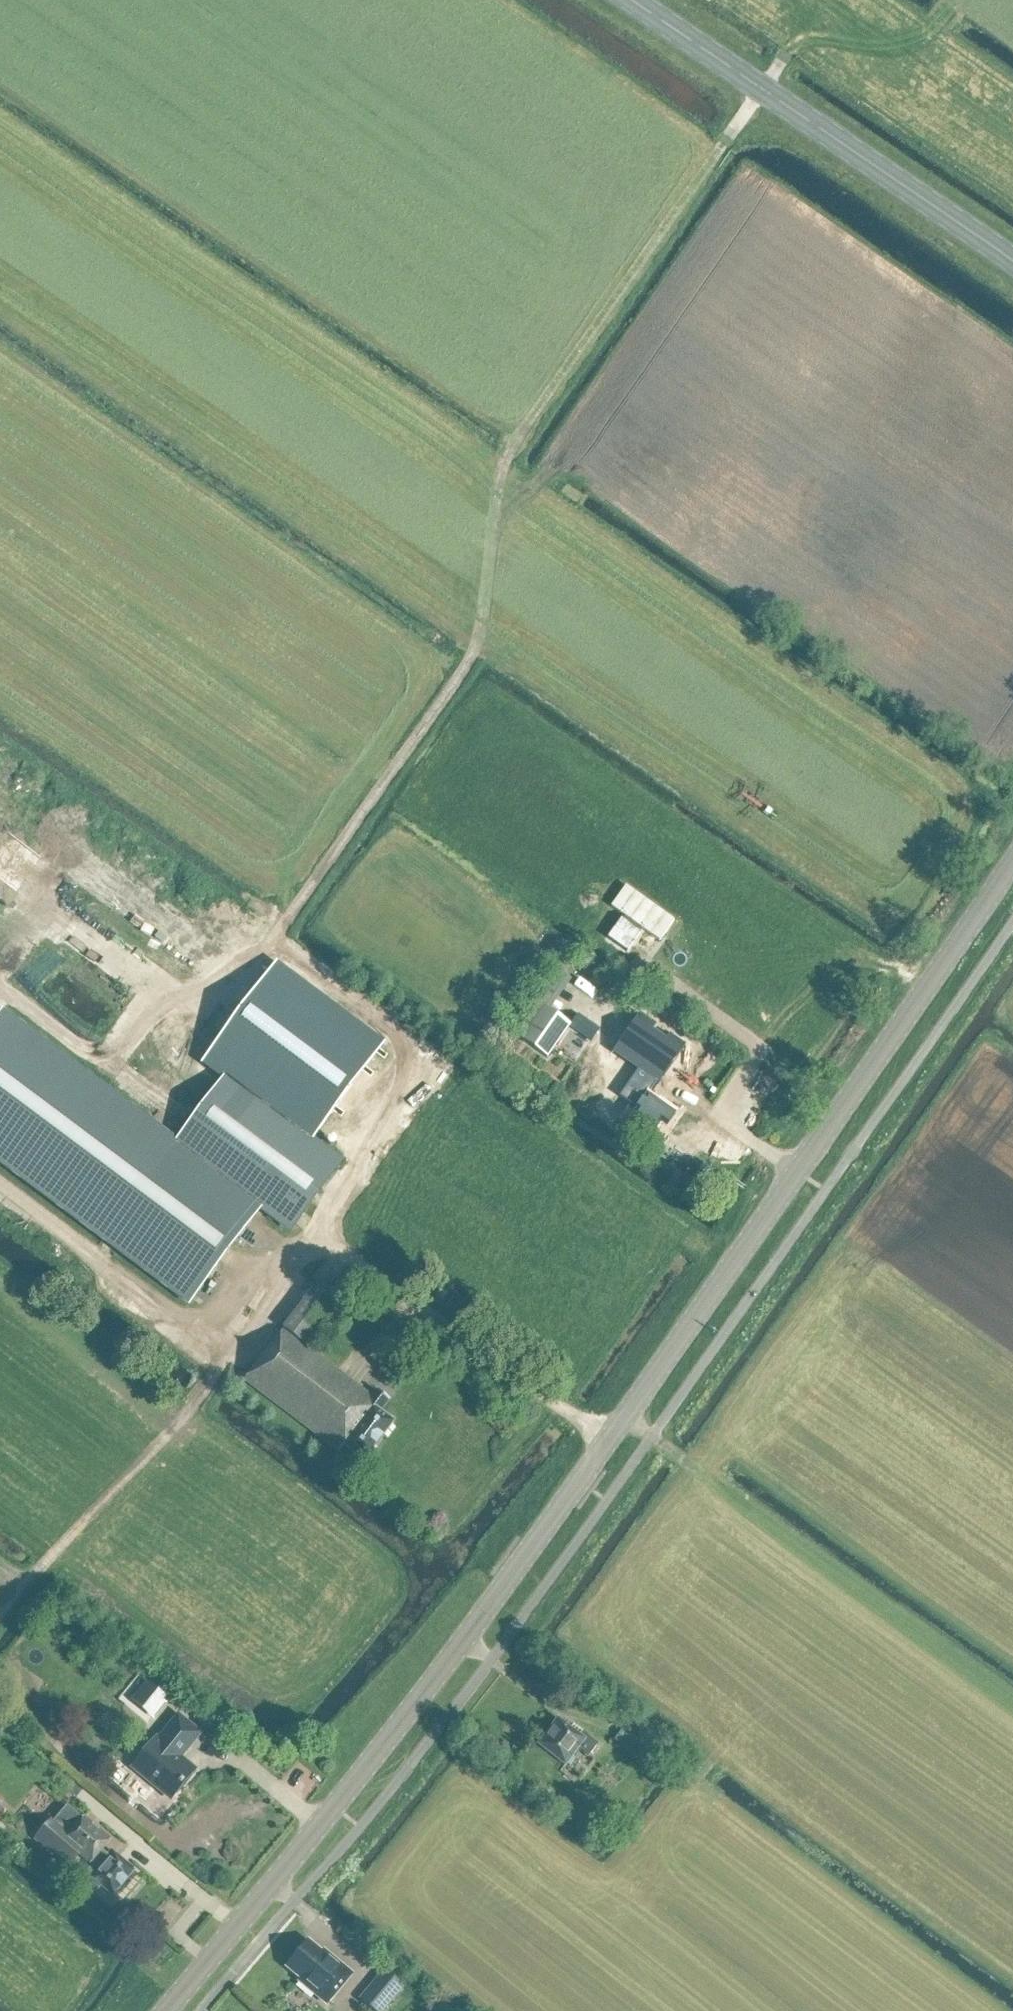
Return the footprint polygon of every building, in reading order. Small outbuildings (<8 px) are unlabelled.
[(142,928),(164,923),(161,907),(138,911),(142,928)] [(3,1010),(0,1014),(0,1167),(188,1308),(259,1213),(288,1235),(342,1163),(313,1141),(383,1051),(273,969),(204,1063),(223,1077),(176,1140),(3,1010)] [(565,987),(570,980),(554,970),(550,977),(565,987)] [(510,1032),(548,1058),(569,1026),(533,1000),(510,1032)] [(638,1106),(628,1121),(641,1130),(644,1125),(655,1132),(660,1125),(664,1129),(674,1114),(647,1095),(655,1084),(657,1086),(684,1046),(668,1035),(665,1040),(651,1031),(655,1026),(638,1014),(620,1039),(636,1050),(627,1065),(636,1071),(618,1098),(631,1107),(634,1103),(638,1106)] [(590,1042),(598,1030),(577,1016),(569,1028),(590,1042)] [(366,1394),(305,1349),(341,1306),(316,1285),(242,1381),(337,1454),(342,1447),(363,1463),(393,1424),(379,1413),(389,1401),(376,1391),(375,1391),(371,1388),(366,1394)] [(153,1718),(165,1703),(163,1702),(170,1692),(149,1676),(130,1700),(153,1718)] [(184,1751),(198,1735),(177,1718),(158,1742),(155,1740),(132,1768),(145,1779),(147,1777),(171,1797),(169,1799),(170,1800),(194,1771),(177,1757),(183,1750),(184,1751)] [(584,1740),(558,1721),(538,1747),(565,1767),(578,1749),(589,1757),(598,1745),(587,1737),(584,1740)] [(643,1743),(652,1750),(657,1744),(647,1737),(643,1743)] [(307,1799),(326,1777),(302,1757),(283,1779),(307,1799)] [(92,1825),(84,1817),(82,1819),(81,1818),(67,1834),(50,1819),(32,1840),(50,1856),(52,1854),(59,1860),(58,1862),(67,1870),(79,1856),(91,1866),(85,1873),(88,1876),(87,1877),(112,1899),(135,1872),(110,1850),(106,1855),(102,1851),(110,1842),(109,1842),(110,1840),(98,1829),(97,1831),(91,1826),(92,1825)] [(352,1976),(307,1940),(284,1968),(329,2004),(352,1976)] [(358,2000),(372,2010),(384,2010),(404,1987),(383,1969),(358,2000)]
